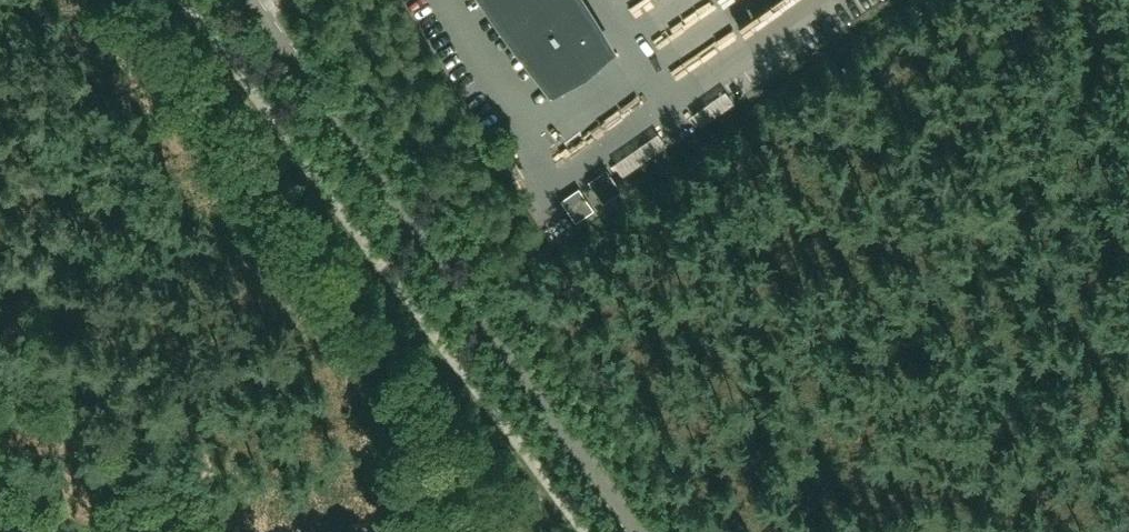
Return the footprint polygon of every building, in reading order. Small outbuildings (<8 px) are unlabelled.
[(554,80),(598,50),(564,0),(499,0),(554,80)] [(622,191),(607,169),(588,182),(603,204),(622,191)] [(594,209),(579,188),(561,200),(576,222),(594,209)]
